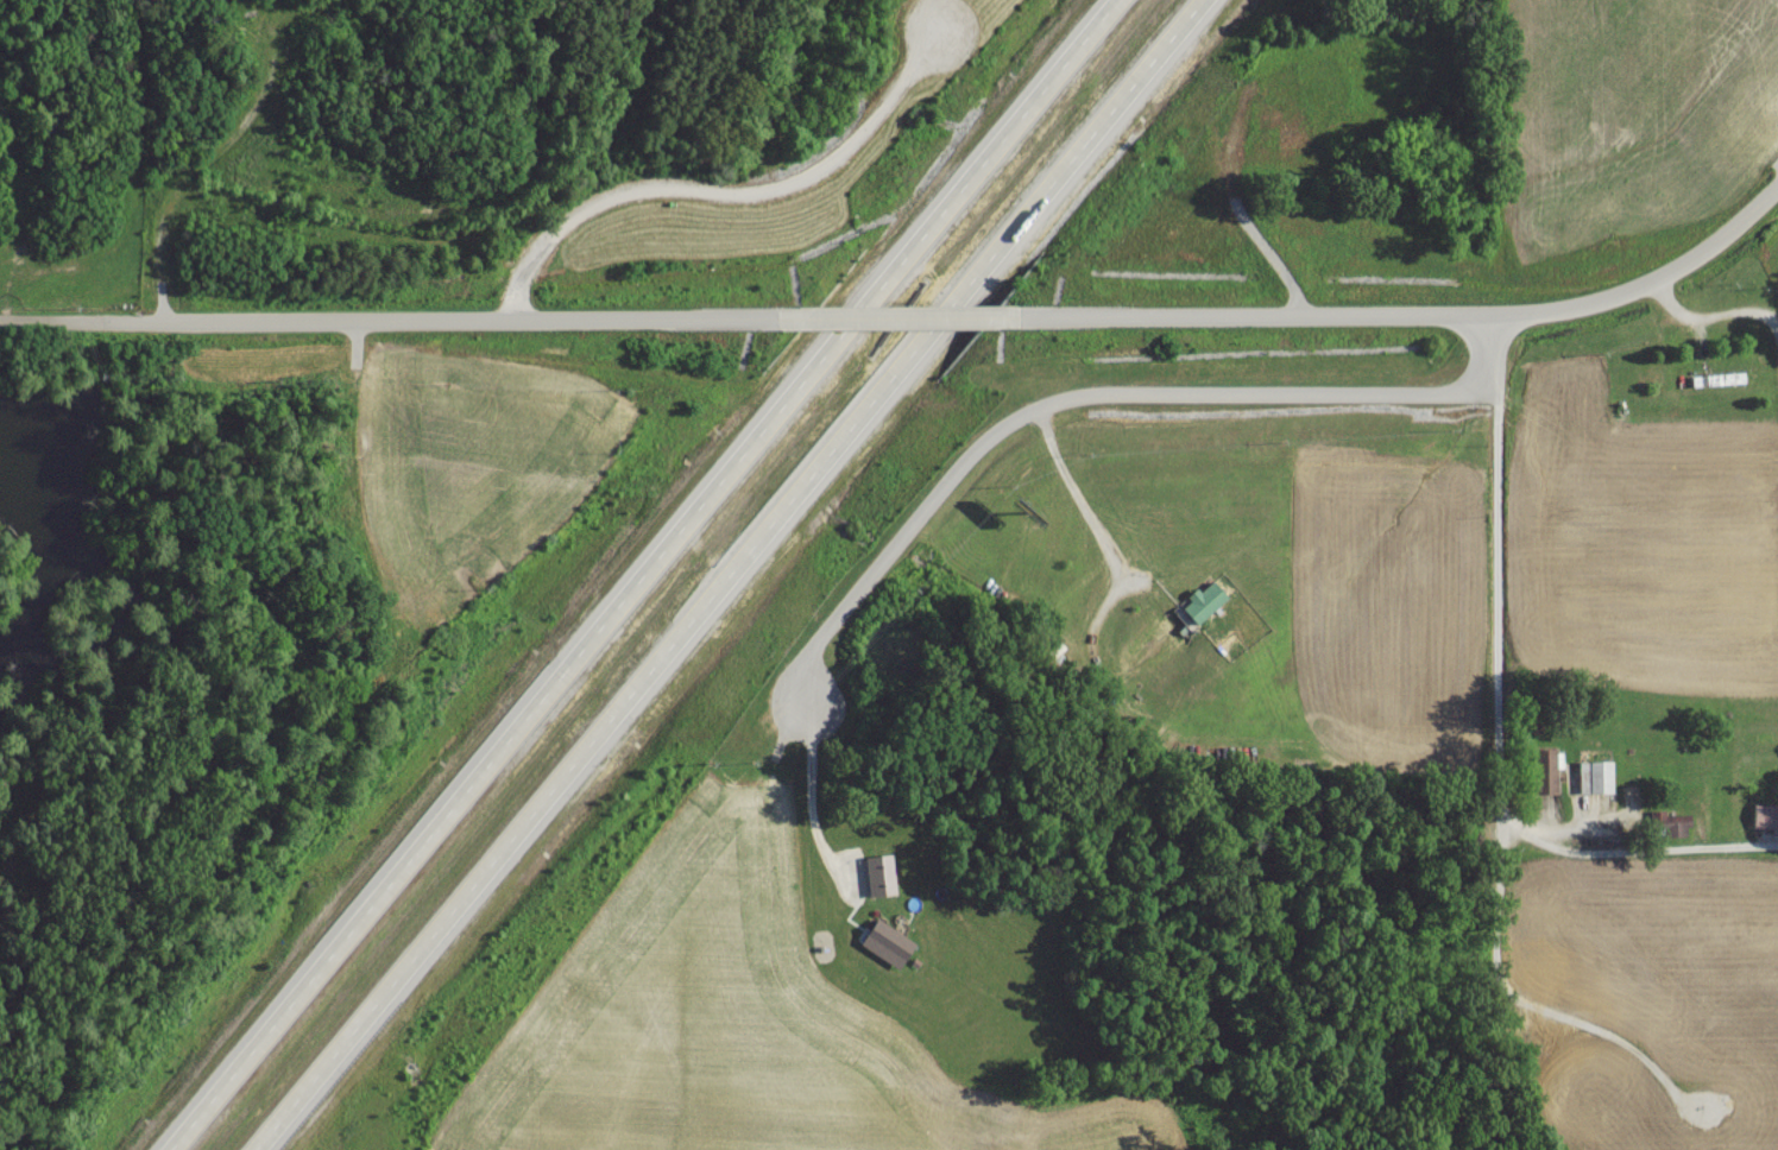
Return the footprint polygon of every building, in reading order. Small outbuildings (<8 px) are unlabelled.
[(1226,603),(1212,587),(1181,615),(1196,631),(1226,603)] [(1528,800),(1555,800),(1555,755),(1528,755),(1528,800)] [(1578,800),(1612,800),(1612,767),(1578,767),(1578,800)] [(1752,834),(1777,834),(1777,810),(1752,810),(1752,834)] [(1689,819),(1649,819),(1649,842),(1689,842),(1689,819)] [(858,951),(897,976),(914,950),(875,925),(858,951)] [(1540,955),(1527,955),(1527,977),(1540,977),(1540,955)]
